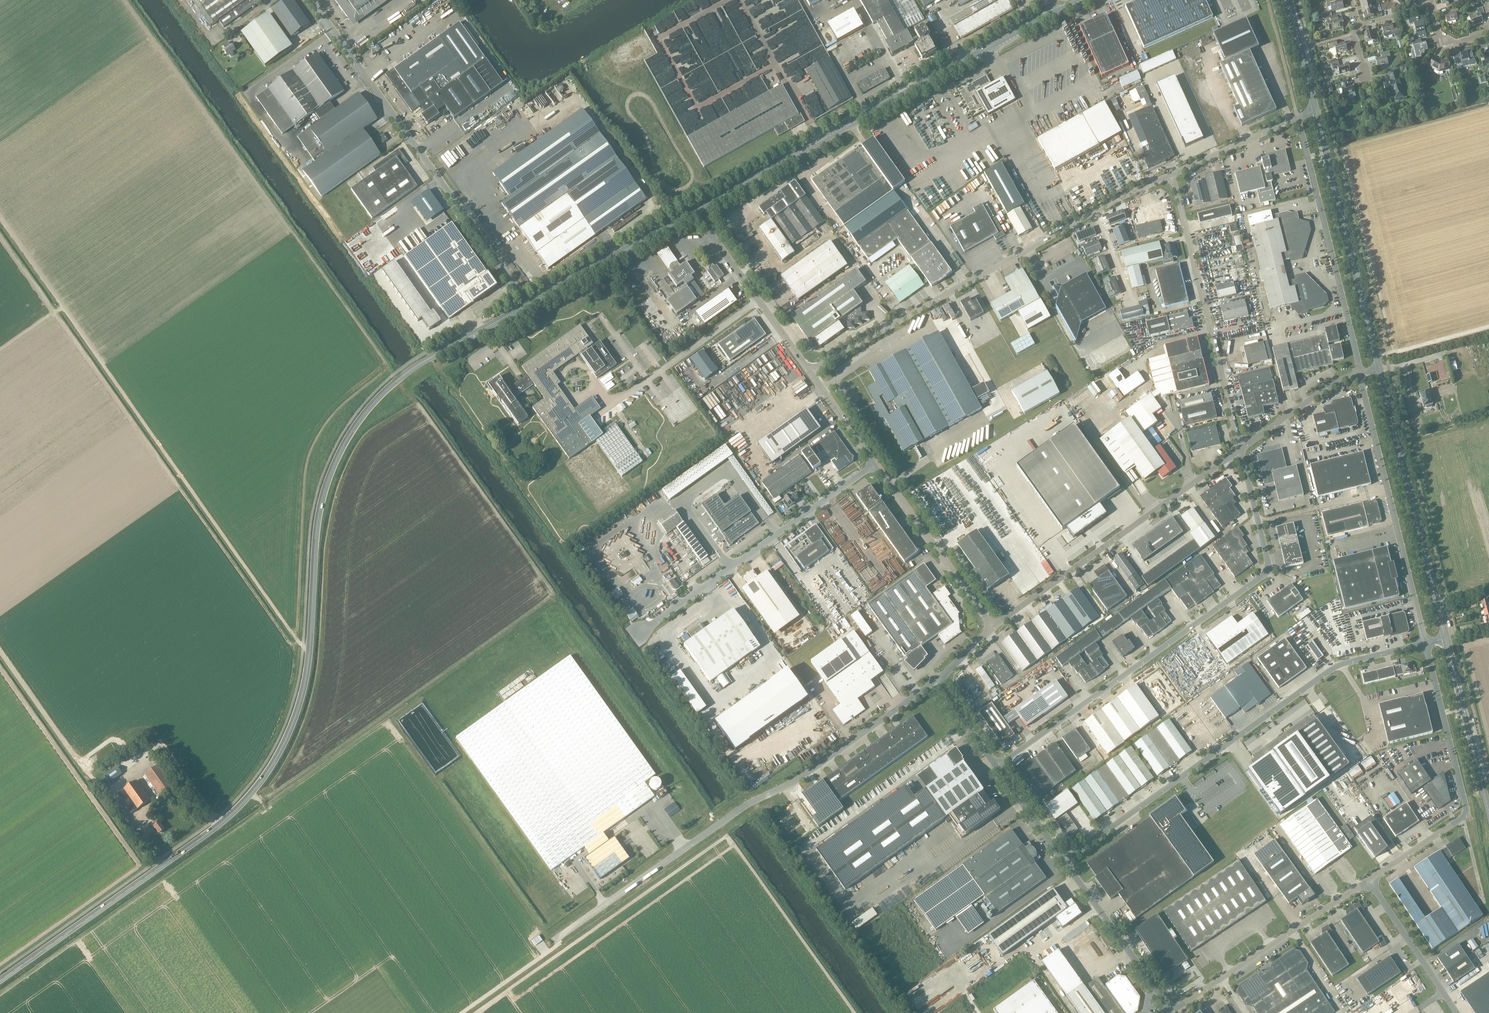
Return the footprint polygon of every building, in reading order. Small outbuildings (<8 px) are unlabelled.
[(211,26),(219,20),(223,27),(252,7),(253,8),(255,7),(254,5),(259,2),(258,0),(192,0),(211,26)] [(273,11),(291,37),(310,24),(293,0),(288,0),(273,11)] [(347,18),(373,0),(335,0),(347,18)] [(910,28),(924,20),(913,0),(860,0),(873,23),(877,22),(887,41),(885,42),(889,49),(888,50),(889,52),(890,51),(892,55),(905,47),(906,49),(909,47),(908,46),(914,43),(913,42),(916,41),(909,29),(911,28),(910,28)] [(949,19),(953,26),(954,26),(961,39),(1013,10),(1009,4),(1016,0),(985,0),(970,8),(970,7),(949,19)] [(1125,7),(1144,49),(1213,18),(1206,1),(1206,0),(1139,0),(1125,7)] [(1344,8),(1341,0),(1339,0),(1336,1),(1336,0),(1326,0),(1327,4),(1330,3),(1332,11),(1344,8)] [(380,15),(388,10),(387,9),(391,7),(390,5),(378,12),(380,15)] [(947,16),(951,10),(946,7),(942,13),(947,16)] [(1481,19),(1485,18),(1483,7),(1476,9),(1477,14),(1469,16),(1471,26),(1482,23),(1481,19)] [(1456,13),(1458,12),(1457,8),(1451,10),(1452,13),(1445,15),(1447,22),(1458,20),(1456,13)] [(856,13),(830,28),(837,41),(864,27),(856,13)] [(241,33),(265,67),(292,48),(268,14),(241,33)] [(1338,20),(1338,18),(1337,15),(1329,17),(1330,20),(1327,20),(1330,31),(1343,28),(1342,23),(1343,23),(1342,19),(1338,20)] [(1102,77),(1129,65),(1114,33),(1113,34),(1105,17),(1093,23),(1092,21),(1079,27),(1102,77)] [(1415,41),(1420,39),(1427,37),(1422,20),(1419,21),(1418,17),(1408,19),(1410,24),(1414,23),(1417,35),(1413,36),(1415,41)] [(1213,34),(1226,62),(1220,65),(1239,107),(1234,109),(1242,126),(1276,111),(1270,97),(1271,97),(1269,92),(1268,92),(1249,51),(1259,47),(1246,19),(1213,34)] [(412,112),(420,106),(425,113),(421,116),(427,124),(439,115),(437,112),(445,106),(454,119),(491,92),(473,68),(485,59),(459,22),(386,75),(412,112)] [(1399,36),(1398,33),(1397,27),(1393,28),(1392,24),(1382,27),(1384,36),(1386,37),(1387,37),(1388,37),(1388,36),(1394,34),(1395,37),(1399,36)] [(925,25),(915,31),(920,41),(922,40),(923,41),(919,44),(915,47),(923,60),(937,52),(929,38),(925,41),(924,39),(926,38),(926,37),(930,35),(925,25)] [(1376,33),(1373,34),(1372,31),(1364,33),(1367,43),(1372,41),(1373,44),(1378,43),(1376,33)] [(645,32),(640,34),(644,40),(642,41),(644,44),(650,41),(645,32)] [(640,34),(635,37),(639,43),(642,41),(644,40),(640,34)] [(1420,39),(1415,41),(1410,42),(1411,47),(1413,46),(1416,59),(1421,57),(1420,55),(1424,54),(1424,51),(1428,50),(1426,43),(1422,44),(1420,39)] [(1336,54),(1347,51),(1345,42),(1337,45),(1336,41),(1328,43),(1330,49),(1333,48),(1334,50),(1335,49),(1336,54)] [(231,57),(234,54),(232,52),(235,50),(233,46),(232,47),(229,42),(223,46),(225,49),(223,50),(227,55),(229,54),(231,57)] [(1455,64),(1459,63),(1462,62),(1463,66),(1470,64),(1473,64),(1474,64),(1476,64),(1474,58),(1473,59),(1471,49),(1465,50),(1466,53),(1460,54),(1460,53),(1453,55),(1455,64)] [(1172,50),(1139,65),(1143,74),(1176,59),(1172,50)] [(1386,58),(1390,57),(1389,52),(1381,55),(1382,57),(1376,59),(1378,67),(1388,64),(1386,58)] [(303,171),(321,197),(380,155),(362,130),(377,119),(358,93),(336,110),(329,101),(344,91),(317,54),(268,89),(294,126),(314,112),(321,120),(309,128),(325,150),(312,159),(315,162),(303,171)] [(632,57),(627,60),(628,60),(632,68),(637,66),(632,57)] [(1433,58),(1429,66),(1434,70),(1433,72),(1439,75),(1443,74),(1442,71),(1449,69),(1450,71),(1453,70),(1452,65),(1450,66),(1449,64),(1448,59),(1442,61),(1439,62),(1433,58)] [(627,60),(623,62),(628,71),(632,68),(628,60),(627,60)] [(1340,66),(1339,63),(1338,60),(1328,63),(1328,65),(1331,65),(1333,71),(1338,69),(1339,74),(1350,72),(1348,64),(1340,66)] [(623,62),(618,65),(623,74),(628,71),(623,62)] [(618,65),(613,68),(618,76),(623,74),(618,65)] [(1406,65),(1399,67),(1401,73),(1404,72),(1405,77),(1409,76),(1406,65)] [(637,66),(632,68),(637,77),(642,74),(637,66)] [(613,68),(608,70),(613,79),(618,76),(613,68)] [(632,68),(628,71),(633,80),(637,77),(632,68)] [(884,69),(859,83),(864,92),(889,79),(886,75),(885,75),(884,73),(886,72),(884,69)] [(608,70),(603,73),(608,82),(613,79),(608,70)] [(628,71),(623,74),(628,82),(633,80),(628,71)] [(1404,97),(1401,87),(1399,78),(1398,78),(1396,71),(1388,73),(1390,80),(1383,82),(1386,91),(1392,89),(1395,99),(1404,97)] [(603,73),(595,78),(600,87),(608,82),(603,73)] [(1209,73),(1199,77),(1201,81),(1199,82),(1206,97),(1217,93),(1209,73)] [(623,74),(618,76),(623,85),(628,83),(628,82),(623,74)] [(983,105),(984,108),(988,115),(1016,99),(1018,98),(1006,76),(1003,77),(992,83),(987,74),(971,83),(972,85),(960,92),(970,110),(976,107),(977,108),(983,105)] [(618,76),(613,79),(618,88),(623,85),(618,76)] [(1175,76),(1157,85),(1185,147),(1203,139),(1175,76)] [(613,79),(608,82),(613,91),(618,88),(613,79)] [(1354,92),(1352,85),(1348,86),(1346,81),(1340,82),(1342,88),(1341,88),(1343,95),(1348,94),(1349,97),(1350,98),(1355,97),(1355,96),(1354,92)] [(600,87),(604,96),(613,91),(608,82),(600,87)] [(647,83),(642,86),(647,95),(652,92),(647,83)] [(778,136),(804,122),(798,110),(796,111),(781,85),(687,138),(704,167),(774,128),(778,136)] [(642,86),(637,89),(642,97),(647,95),(642,86)] [(1140,100),(1144,98),(1148,107),(1151,106),(1143,86),(1136,89),(1140,100)] [(637,89),(633,91),(638,100),(642,97),(637,89)] [(633,91),(628,94),(633,103),(638,100),(633,91)] [(652,92),(647,95),(652,103),(652,104),(657,101),(652,92)] [(628,94),(623,97),(628,105),(633,103),(628,94)] [(647,95),(642,97),(647,106),(652,104),(652,103),(647,95)] [(623,97),(618,99),(623,108),(628,105),(623,97)] [(642,97),(638,100),(642,109),(647,106),(642,97)] [(618,99),(609,104),(614,113),(623,108),(618,99)] [(638,100),(633,103),(638,112),(642,109),(638,100)] [(1055,170),(1106,142),(1121,133),(1104,102),(1038,139),(1055,170)] [(633,103),(628,105),(633,114),(638,112),(633,103)] [(628,105),(623,108),(628,117),(633,114),(628,105)] [(1142,155),(1148,169),(1175,157),(1153,108),(1148,110),(1147,107),(1134,113),(1135,116),(1151,151),(1142,155)] [(614,113),(619,122),(628,117),(623,108),(614,113)] [(566,195),(595,235),(646,199),(582,109),(493,173),(510,198),(502,204),(519,228),(566,195)] [(662,110),(655,113),(660,122),(667,118),(662,110)] [(903,122),(915,114),(913,112),(902,120),(903,122)] [(655,113),(650,116),(655,125),(660,122),(655,113)] [(650,116),(643,120),(648,129),(655,125),(650,116)] [(667,118),(660,122),(665,131),(672,127),(667,118)] [(643,120),(637,124),(642,132),(648,129),(643,120)] [(660,122),(655,125),(660,134),(665,131),(660,122)] [(1220,128),(1225,136),(1227,135),(1228,136),(1232,133),(1231,131),(1234,129),(1230,122),(1226,125),(1225,125),(1220,128)] [(967,128),(969,132),(978,128),(975,123),(967,128)] [(637,124),(627,129),(632,138),(642,132),(637,124)] [(655,125),(648,129),(653,137),(653,138),(660,134),(655,125)] [(648,129),(642,132),(647,141),(653,138),(653,137),(648,129)] [(632,138),(637,147),(647,141),(642,132),(632,138)] [(383,133),(377,138),(381,144),(388,140),(383,133)] [(677,136),(669,140),(674,149),(681,145),(682,145),(677,136)] [(812,180),(844,225),(893,191),(905,182),(874,138),(862,147),(861,145),(812,180)] [(669,140),(661,145),(666,154),(674,149),(669,140)] [(661,145),(653,149),(658,158),(666,154),(661,145)] [(681,145),(674,149),(679,158),(686,154),(682,145),(681,145)] [(1187,156),(1191,155),(1188,147),(1182,149),(1183,150),(1180,151),(1179,149),(1177,150),(1180,158),(1183,156),(1184,157),(1187,156)] [(370,176),(351,189),(372,219),(417,186),(403,166),(409,162),(399,149),(373,167),(374,170),(369,174),(370,176)] [(653,149),(645,154),(650,162),(658,158),(653,149)] [(674,149),(666,154),(671,162),(679,158),(674,149)] [(1259,167),(1235,173),(1240,195),(1257,191),(1260,204),(1275,200),(1271,181),(1272,181),(1271,176),(1290,171),(1285,150),(1264,155),(1265,158),(1261,159),(1262,164),(1258,165),(1259,167)] [(666,154),(658,158),(663,167),(671,162),(666,154)] [(650,162),(655,171),(663,167),(658,158),(650,162)] [(975,162),(972,164),(979,172),(982,171),(975,162)] [(1032,229),(1020,208),(1026,205),(1003,164),(984,174),(1007,215),(1008,215),(1008,216),(1019,236),(1032,229)] [(681,168),(673,173),(683,190),(691,185),(681,168)] [(1196,206),(1228,198),(1221,172),(1205,176),(1206,180),(1190,184),(1196,206)] [(776,195),(759,208),(764,215),(767,213),(772,220),(759,229),(783,262),(795,253),(790,246),(824,221),(796,181),(778,194),(778,195),(777,196),(776,195)] [(428,190),(412,202),(424,219),(440,207),(428,190)] [(902,202),(893,191),(844,225),(843,225),(844,226),(845,226),(868,259),(897,239),(917,266),(888,287),(900,303),(924,286),(923,285),(928,282),(932,287),(940,281),(940,282),(943,281),(942,280),(952,272),(908,211),(909,210),(903,202),(902,202)] [(549,268),(595,235),(566,195),(519,228),(549,268)] [(1156,234),(1168,232),(1164,203),(1133,208),(1138,238),(1157,235),(1156,234)] [(950,227),(965,252),(994,236),(996,240),(1005,235),(995,218),(991,220),(982,204),(973,209),(975,213),(950,227)] [(1197,214),(1199,219),(1200,224),(1232,216),(1230,206),(1197,214)] [(1109,225),(1126,218),(1123,210),(1106,216),(1109,225)] [(1287,213),(1272,216),(1270,211),(1248,217),(1250,226),(1257,253),(1276,248),(1275,242),(1274,240),(1282,238),(1280,230),(1289,228),(1290,227),(1289,223),(1298,220),(1297,215),(1287,213)] [(1261,272),(1281,267),(1283,261),(1290,259),(1291,257),(1294,260),(1302,259),(1300,254),(1303,253),(1302,248),(1305,248),(1304,242),(1307,242),(1305,237),(1308,236),(1307,231),(1310,231),(1308,223),(1298,220),(1289,223),(1290,227),(1289,228),(1280,230),(1282,238),(1274,240),(1275,242),(1276,248),(1257,253),(1261,271),(1261,272)] [(452,223),(404,256),(449,319),(474,302),(474,303),(497,287),(452,223)] [(1119,246),(1129,242),(1133,241),(1127,225),(1113,231),(1119,246)] [(1096,235),(1093,227),(1076,234),(1079,242),(1096,235)] [(781,276),(799,301),(848,266),(830,241),(781,276)] [(1098,241),(1083,247),(1086,255),(1101,249),(1098,241)] [(1159,242),(1141,246),(1145,263),(1163,258),(1159,242)] [(1178,257),(1174,243),(1164,245),(1168,259),(1178,257)] [(1126,267),(1145,263),(1141,246),(1122,251),(1126,267)] [(669,248),(659,255),(670,271),(680,264),(669,248)] [(1097,275),(1110,270),(1104,256),(1092,261),(1097,275)] [(392,271),(399,267),(395,261),(388,266),(392,271)] [(691,277),(694,274),(686,262),(681,266),(672,272),(668,275),(676,287),(683,282),(685,281),(686,281),(691,277)] [(1189,302),(1183,279),(1179,264),(1156,270),(1164,303),(1161,304),(1162,308),(1189,302)] [(714,282),(724,275),(716,265),(715,266),(714,266),(713,265),(711,265),(710,265),(709,267),(708,269),(709,270),(707,271),(714,282)] [(392,271),(388,266),(382,270),(386,276),(392,271)] [(1143,286),(1139,267),(1139,266),(1127,269),(1132,289),(1143,286)] [(396,277),(403,272),(399,267),(392,271),(396,277)] [(1264,281),(1270,309),(1291,304),(1292,307),(1299,314),(1306,312),(1309,310),(1322,306),(1328,301),(1326,295),(1323,295),(1322,291),(1319,291),(1318,286),(1315,287),(1313,282),(1310,283),(1309,278),(1306,279),(1305,274),(1298,276),(1297,280),(1294,279),(1287,281),(1283,276),(1282,276),(1280,268),(1281,268),(1281,267),(1261,272),(1261,271),(1259,272),(1262,282),(1264,281)] [(857,269),(791,316),(795,321),(806,337),(810,342),(814,339),(820,347),(825,344),(845,330),(839,322),(848,315),(848,321),(847,321),(847,328),(855,328),(854,324),(862,324),(862,320),(869,320),(869,312),(862,313),(861,307),(861,305),(863,304),(854,291),(866,282),(857,269)] [(1014,271),(1015,273),(1005,279),(1012,292),(991,304),(1001,321),(1018,312),(1028,330),(1051,317),(1040,299),(1030,282),(1023,269),(1018,271),(1017,269),(1014,271)] [(396,277),(392,271),(386,276),(390,282),(396,277)] [(407,278),(403,272),(396,277),(400,283),(407,278)] [(1077,341),(1081,325),(1082,323),(1106,309),(1086,273),(1062,287),(1055,285),(1054,285),(1054,286),(1053,286),(1053,287),(1062,302),(1056,306),(1076,341),(1077,341)] [(400,283),(396,277),(390,282),(394,287),(400,283)] [(696,301),(695,299),(697,298),(698,299),(704,295),(691,277),(686,281),(685,281),(683,282),(686,286),(666,300),(676,314),(696,301)] [(1109,298),(1121,294),(1114,277),(1103,282),(1109,298)] [(404,288),(411,284),(407,278),(400,283),(404,288)] [(1216,286),(1218,298),(1236,294),(1233,282),(1216,286)] [(404,288),(400,283),(394,287),(398,293),(404,288)] [(408,294),(415,290),(411,284),(404,288),(408,294)] [(408,294),(404,288),(398,293),(402,299),(408,294)] [(419,295),(415,290),(408,294),(412,300),(419,295)] [(728,290),(695,313),(704,326),(737,302),(728,290)] [(412,300),(408,294),(402,299),(406,304),(412,300)] [(416,305),(423,301),(419,295),(412,300),(416,305)] [(970,298),(961,303),(971,321),(984,314),(976,300),(972,303),(970,298)] [(416,305),(412,300),(406,304),(410,310),(416,305)] [(1139,306),(1120,311),(1122,321),(1144,315),(1144,316),(1150,314),(1149,311),(1147,300),(1140,302),(1140,303),(1140,304),(1139,304),(1139,306)] [(1248,316),(1247,309),(1245,300),(1220,306),(1224,322),(1248,316)] [(420,311),(427,307),(423,301),(416,305),(420,311)] [(420,311),(416,305),(410,310),(414,316),(420,311)] [(427,315),(431,312),(427,307),(420,311),(424,317),(427,315)] [(440,320),(433,310),(431,312),(427,315),(435,326),(441,322),(440,320)] [(424,317),(420,311),(414,316),(418,321),(421,319),(424,317)] [(1180,331),(1185,330),(1195,327),(1192,318),(1189,319),(1187,312),(1145,321),(1149,336),(1179,329),(1180,331)] [(435,326),(427,315),(424,317),(421,319),(428,328),(429,330),(435,326)] [(766,335),(754,319),(718,345),(730,362),(766,336),(765,335),(766,335)] [(499,376),(488,385),(510,415),(511,414),(518,424),(528,417),(514,397),(533,383),(547,402),(544,404),(542,400),(532,407),(569,459),(564,462),(598,511),(630,489),(621,476),(642,462),(614,422),(603,429),(606,433),(602,435),(590,416),(601,409),(592,397),(574,409),(557,385),(560,383),(553,372),(579,354),(597,378),(616,365),(600,341),(587,350),(586,349),(593,344),(580,325),(522,367),(527,374),(522,379),(519,375),(517,377),(519,380),(508,388),(499,376)] [(1336,326),(1325,329),(1326,335),(1328,344),(1339,341),(1338,336),(1335,336),(1336,326)] [(888,428),(889,427),(903,452),(923,441),(922,440),(948,425),(949,427),(982,409),(977,400),(990,393),(985,383),(971,390),(939,332),(906,350),(907,352),(882,367),(880,365),(869,371),(876,384),(874,385),(874,384),(872,385),(872,386),(869,388),(875,400),(876,400),(877,402),(876,403),(877,406),(874,407),(876,411),(874,412),(876,416),(877,416),(885,430),(887,429),(888,429),(888,428)] [(1011,344),(1017,354),(1035,344),(1029,334),(1011,344)] [(1282,346),(1272,348),(1283,392),(1298,388),(1298,387),(1294,374),(1314,369),(1314,371),(1319,370),(1319,368),(1333,364),(1333,362),(1344,359),(1340,344),(1329,347),(1328,344),(1326,335),(1282,346)] [(1198,337),(1165,345),(1169,359),(1156,363),(1155,358),(1149,359),(1150,364),(1155,386),(1157,390),(1151,394),(1150,394),(1126,412),(1133,422),(1135,425),(1142,433),(1158,422),(1152,415),(1161,409),(1154,399),(1160,394),(1162,397),(1206,386),(1209,386),(1203,360),(1202,356),(1198,337)] [(1244,347),(1248,365),(1268,360),(1264,342),(1244,347)] [(703,350),(690,360),(705,380),(718,371),(703,350)] [(1241,389),(1273,381),(1270,367),(1238,375),(1239,381),(1239,384),(1240,384),(1241,389)] [(1117,369),(1109,375),(1124,396),(1145,381),(1138,372),(1126,380),(1117,369)] [(1047,372),(1012,392),(1024,414),(1059,394),(1047,372)] [(1426,376),(1427,376),(1427,379),(1428,383),(1435,381),(1433,373),(1426,375),(1426,376)] [(1263,407),(1265,406),(1278,403),(1273,381),(1241,389),(1248,418),(1254,417),(1254,418),(1255,418),(1259,417),(1259,416),(1262,415),(1264,413),(1263,407)] [(1429,390),(1419,393),(1423,407),(1427,406),(1427,408),(1432,407),(1431,405),(1433,404),(1431,401),(1434,400),(1432,395),(1430,396),(1429,390)] [(1185,425),(1217,417),(1211,393),(1179,401),(1185,425)] [(1356,425),(1357,423),(1354,412),(1353,411),(1352,409),(1353,409),(1350,400),(1348,398),(1333,402),(1332,404),(1332,405),(1325,407),(1324,409),(1325,413),(1313,416),(1317,435),(1356,425)] [(799,414),(770,435),(785,455),(822,429),(816,421),(815,421),(807,409),(799,415),(799,414)] [(1130,419),(1101,440),(1124,472),(1134,464),(1145,479),(1158,470),(1163,477),(1176,468),(1159,446),(1153,451),(1135,425),(1133,422),(1130,419)] [(1074,425),(1017,466),(1062,530),(1067,527),(1074,538),(1107,514),(1099,504),(1120,489),(1074,425)] [(1221,445),(1218,433),(1216,425),(1187,432),(1192,452),(1221,445)] [(823,451),(838,472),(852,462),(853,457),(834,431),(802,454),(814,470),(821,465),(815,457),(823,451)] [(773,515),(729,446),(661,489),(669,501),(731,461),(768,518),(773,515)] [(1303,495),(1296,466),(1285,469),(1284,464),(1285,464),(1281,450),(1258,455),(1265,484),(1274,482),(1279,501),(1303,495)] [(1363,452),(1310,465),(1318,498),(1371,485),(1363,452)] [(800,456),(762,483),(774,499),(811,472),(800,456)] [(804,496),(822,483),(814,473),(796,485),(804,496)] [(1130,480),(1140,496),(1145,492),(1134,476),(1132,477),(1133,478),(1130,480)] [(939,477),(919,491),(948,532),(968,518),(939,477)] [(1226,478),(1200,497),(1222,528),(1229,523),(1233,521),(1241,515),(1234,505),(1236,503),(1233,498),(1235,497),(1229,488),(1232,487),(1226,478)] [(905,563),(919,553),(881,500),(883,499),(881,498),(880,499),(870,485),(856,495),(905,563)] [(788,508),(790,506),(795,502),(799,498),(795,493),(791,496),(790,494),(784,498),(786,500),(783,501),(788,508)] [(751,514),(745,505),(738,496),(724,506),(716,495),(701,505),(725,539),(724,540),(729,546),(733,544),(732,543),(759,524),(752,514),(751,514)] [(1381,521),(1378,509),(1377,502),(1374,501),(1363,503),(1363,502),(1322,513),(1328,537),(1369,527),(1368,526),(1380,523),(1381,521)] [(1185,507),(1179,512),(1181,516),(1193,532),(1194,532),(1204,524),(1193,508),(1188,511),(1185,507)] [(707,557),(683,523),(674,510),(658,522),(666,534),(676,527),(703,566),(710,561),(707,557)] [(1172,517),(1132,545),(1144,561),(1183,533),(1172,517)] [(816,524),(804,533),(813,545),(796,557),(805,569),(830,552),(821,539),(825,537),(816,524)] [(1215,539),(1204,524),(1194,532),(1198,537),(1194,540),(1201,549),(1215,539)] [(1276,528),(1286,568),(1303,563),(1293,524),(1276,528)] [(1212,546),(1235,577),(1253,564),(1246,554),(1248,553),(1245,548),(1247,546),(1242,538),(1244,536),(1238,528),(1212,546)] [(1009,576),(981,536),(977,531),(958,545),(976,570),(974,571),(988,591),(1009,576)] [(1194,540),(1186,545),(1193,554),(1201,549),(1194,540)] [(1182,549),(1188,558),(1193,554),(1186,545),(1182,549)] [(1333,561),(1345,610),(1399,596),(1397,589),(1395,582),(1393,573),(1391,565),(1387,547),(1333,561)] [(1178,552),(1184,561),(1188,558),(1182,549),(1178,552)] [(1174,554),(1180,563),(1184,561),(1178,552),(1174,554)] [(1136,591),(1144,585),(1122,553),(1113,559),(1136,591)] [(1170,557),(1176,566),(1180,563),(1174,554),(1170,557)] [(1107,622),(1056,658),(1062,667),(1068,663),(1072,669),(1073,668),(1077,674),(1078,673),(1085,683),(1090,679),(1091,680),(1098,676),(1105,671),(1104,670),(1109,666),(1102,656),(1103,656),(1099,650),(1100,649),(1096,643),(1113,631),(1125,622),(1131,618),(1135,624),(1136,623),(1140,629),(1141,628),(1148,638),(1153,635),(1154,636),(1167,626),(1167,625),(1172,621),(1165,611),(1166,611),(1161,605),(1162,604),(1158,598),(1171,589),(1179,600),(1180,599),(1187,610),(1195,604),(1196,605),(1214,592),(1213,592),(1221,586),(1213,575),(1214,574),(1200,555),(1160,583),(1107,622)] [(1166,560),(1173,569),(1176,566),(1170,557),(1166,560)] [(1163,562),(1169,571),(1173,569),(1166,560),(1163,562)] [(1159,565),(1165,574),(1169,571),(1163,562),(1159,565)] [(932,596),(926,588),(936,580),(924,564),(867,604),(905,657),(913,669),(920,664),(919,662),(921,661),(921,662),(928,656),(921,647),(921,646),(938,635),(945,645),(962,633),(960,631),(958,614),(959,613),(948,597),(951,595),(945,587),(940,590),(940,589),(933,594),(934,594),(932,596)] [(1127,597),(1105,565),(1095,572),(1099,578),(1089,585),(1107,611),(1127,597)] [(1154,569),(1160,578),(1165,574),(1159,565),(1154,569)] [(1149,572),(1155,581),(1160,578),(1154,569),(1149,572)] [(800,617),(794,608),(767,571),(758,577),(753,570),(749,572),(749,573),(748,573),(746,574),(746,575),(745,575),(742,578),(747,585),(742,589),(775,635),(800,617)] [(1142,577),(1148,586),(1155,581),(1149,572),(1142,577)] [(678,586),(673,578),(669,581),(672,586),(671,586),(674,590),(677,587),(678,586)] [(1291,584),(1267,601),(1279,618),(1303,600),(1291,584)] [(618,600),(624,595),(619,588),(613,594),(618,600)] [(1099,616),(1078,588),(1052,606),(1051,604),(1038,613),(1040,615),(1002,643),(1022,671),(1099,616)] [(1244,600),(1240,603),(1245,611),(1250,607),(1244,600)] [(688,639),(689,641),(684,645),(704,674),(721,662),(726,670),(751,653),(745,645),(753,639),(733,610),(704,631),(703,630),(703,629),(699,624),(687,633),(690,637),(688,639)] [(627,614),(629,620),(638,617),(636,611),(627,614)] [(858,611),(851,616),(866,637),(872,632),(858,611)] [(1227,665),(1264,638),(1268,635),(1253,613),(1238,624),(1232,616),(1206,635),(1227,665)] [(1362,623),(1357,624),(1358,631),(1364,630),(1367,641),(1383,637),(1389,635),(1391,636),(1407,632),(1408,630),(1404,614),(1402,613),(1388,616),(1362,623)] [(752,621),(767,646),(772,642),(757,618),(752,621)] [(854,631),(811,662),(827,684),(842,704),(833,710),(844,725),(865,710),(858,699),(875,687),(871,681),(883,672),(854,631)] [(1123,635),(1112,643),(1123,658),(1135,649),(1129,641),(1127,642),(1123,635)] [(1257,658),(1279,688),(1307,669),(1285,639),(1257,658)] [(1318,660),(1323,657),(1312,641),(1307,645),(1318,660)] [(1182,646),(1157,662),(1177,692),(1183,688),(1182,685),(1186,683),(1191,683),(1195,682),(1197,681),(1197,677),(1186,662),(1183,664),(1183,666),(1179,667),(1176,669),(1183,668),(1184,667),(1185,671),(1181,671),(1181,674),(1178,676),(1173,676),(1169,672),(1169,667),(1167,663),(1185,651),(1182,646)] [(1195,649),(1189,652),(1193,661),(1201,657),(1201,658),(1206,656),(1202,648),(1196,651),(1195,649)] [(998,654),(986,663),(1001,684),(1013,676),(998,654)] [(570,656),(456,737),(551,870),(584,847),(590,854),(584,858),(586,861),(600,880),(621,864),(629,858),(621,846),(614,837),(609,841),(607,840),(605,837),(603,833),(654,797),(644,783),(655,775),(570,656)] [(1362,674),(1364,684),(1395,676),(1403,674),(1409,673),(1410,674),(1416,672),(1416,668),(1414,669),(1414,667),(1412,667),(1410,662),(1401,665),(1393,667),(1362,674)] [(1245,713),(1271,694),(1248,663),(1235,672),(1239,677),(1210,698),(1225,719),(1241,708),(1245,713)] [(995,686),(981,666),(976,670),(990,689),(995,686)] [(714,722),(735,751),(809,698),(789,669),(714,722)] [(1056,681),(1003,719),(1007,725),(1019,716),(1027,727),(1068,697),(1056,681)] [(1136,685),(1117,698),(1140,730),(1159,717),(1136,685)] [(1179,693),(1185,701),(1189,698),(1183,690),(1179,693)] [(1388,744),(1433,733),(1426,706),(1425,706),(1423,694),(1408,698),(1405,699),(1405,698),(1379,705),(1388,744)] [(1117,698),(1101,710),(1124,742),(1140,730),(1117,698)] [(1010,739),(1015,735),(1007,725),(1003,719),(992,704),(979,713),(1002,745),(1007,740),(1008,741),(1010,739)] [(1101,710),(1085,722),(1107,754),(1124,742),(1101,710)] [(913,716),(845,765),(803,795),(818,815),(813,819),(819,827),(844,809),(838,801),(928,737),(913,716)] [(1253,766),(1248,770),(1280,815),(1305,797),(1329,780),(1349,766),(1314,717),(1294,731),(1293,729),(1268,746),(1269,748),(1250,762),(1251,762),(1253,766)] [(1169,720),(1135,744),(1149,764),(1152,768),(1157,776),(1192,751),(1169,720)] [(1075,729),(1062,738),(1077,759),(1090,750),(1075,729)] [(1036,757),(1057,786),(1076,772),(1055,743),(1036,757)] [(1131,747),(1106,764),(1129,796),(1154,779),(1148,771),(1152,768),(1149,764),(1148,764),(1145,767),(1131,747)] [(877,807),(817,850),(845,890),(906,847),(946,818),(983,791),(984,791),(963,762),(964,761),(956,749),(947,756),(947,755),(946,756),(930,767),(917,776),(926,789),(914,797),(906,786),(877,807)] [(1039,798),(1057,786),(1036,757),(1018,770),(1039,798)] [(1411,794),(1420,788),(1422,787),(1435,805),(1438,810),(1450,801),(1447,787),(1441,777),(1432,780),(1431,781),(1417,760),(1397,774),(1411,794)] [(1092,762),(1083,768),(1087,773),(1095,767),(1092,762)] [(1119,803),(1129,796),(1106,764),(1096,772),(1119,803)] [(158,765),(145,774),(161,797),(174,787),(158,765)] [(103,775),(108,782),(122,773),(117,766),(103,775)] [(1095,821),(1119,803),(1096,772),(1072,789),(1095,821)] [(652,780),(651,780),(651,781),(650,781),(650,782),(650,783),(649,783),(649,784),(649,785),(649,786),(649,787),(650,787),(650,788),(651,788),(651,789),(652,790),(653,790),(654,790),(655,791),(656,791),(656,790),(657,790),(658,790),(659,789),(660,788),(660,787),(661,786),(661,785),(661,784),(661,783),(660,783),(660,782),(660,781),(659,781),(659,780),(658,780),(657,779),(656,779),(655,779),(654,779),(653,779),(652,780)] [(117,794),(131,814),(150,800),(136,780),(117,794)] [(664,788),(655,794),(659,799),(668,793),(664,788)] [(1066,813),(1078,804),(1068,790),(1045,807),(1055,820),(1057,819),(1058,819),(1066,813)] [(983,791),(946,818),(949,822),(953,818),(959,826),(955,829),(961,839),(1001,811),(994,801),(991,803),(983,791)] [(1366,808),(1369,806),(1363,795),(1360,797),(1366,808)] [(1150,817),(1087,863),(1097,877),(1095,878),(1099,883),(1098,884),(1100,887),(1101,886),(1111,899),(1119,894),(1136,918),(1214,863),(1191,832),(1180,816),(1184,813),(1181,809),(1183,808),(1176,798),(1150,816),(1150,817)] [(1317,799),(1314,801),(1311,798),(1306,801),(1309,805),(1280,825),(1307,863),(1305,865),(1310,871),(1312,870),(1315,874),(1322,870),(1333,862),(1352,848),(1317,799)] [(1337,811),(1340,809),(1332,798),(1328,800),(1337,811)] [(680,810),(674,802),(664,809),(669,817),(680,810)] [(1383,819),(1396,837),(1419,822),(1406,803),(1383,819)] [(1057,819),(1055,820),(1066,836),(1067,837),(1068,837),(1070,837),(1071,837),(1072,836),(1072,835),(1072,834),(1078,829),(1066,813),(1058,819),(1057,819)] [(159,834),(164,830),(159,822),(158,823),(156,820),(152,823),(153,826),(159,834)] [(1370,824),(1357,833),(1375,858),(1375,857),(1387,849),(1370,824)] [(963,865),(914,900),(936,931),(985,895),(986,897),(983,899),(995,916),(1046,878),(1035,862),(1041,858),(1029,842),(1023,846),(1012,830),(963,865)] [(1398,878),(1389,884),(1433,949),(1483,916),(1446,861),(1452,856),(1453,857),(1465,848),(1458,838),(1446,846),(1447,848),(1445,849),(1444,848),(1442,850),(1442,851),(1440,852),(1439,851),(1414,867),(1441,908),(1425,919),(1398,878)] [(1305,882),(1292,864),(1283,852),(1274,840),(1254,855),(1263,867),(1289,904),(1297,898),(1302,905),(1314,896),(1305,883),(1306,883),(1305,882)] [(1191,952),(1266,902),(1238,860),(1163,910),(1191,952)] [(988,935),(1003,956),(1055,918),(1063,928),(1082,914),(1071,900),(1065,904),(1053,889),(988,935)] [(1340,920),(1363,954),(1377,944),(1380,948),(1386,944),(1382,938),(1378,940),(1360,913),(1364,911),(1358,902),(1346,911),(1349,915),(1340,920)] [(861,928),(880,916),(875,910),(856,922),(861,928)] [(1184,963),(1188,960),(1157,914),(1134,929),(1142,940),(1165,975),(1170,972),(1184,963)] [(1325,933),(1310,943),(1332,976),(1349,965),(1328,934),(1332,931),(1328,925),(1322,929),(1325,933)] [(539,935),(532,941),(535,946),(543,940),(539,935)] [(1446,970),(1466,956),(1458,944),(1437,958),(1446,970)] [(1335,1012),(1307,970),(1308,963),(1300,951),(1293,949),(1272,963),(1271,967),(1264,972),(1260,971),(1239,985),(1237,992),(1246,1005),(1253,1006),(1257,1012),(1333,1012),(1335,1012)] [(1082,983),(1058,950),(1042,962),(1065,995),(1082,983)] [(1392,955),(1356,979),(1367,995),(1401,973),(1394,963),(1396,961),(1392,955)] [(1466,956),(1446,970),(1454,983),(1475,969),(1466,956)] [(1460,992),(1474,1012),(1488,1012),(1488,973),(1460,992)] [(1138,1011),(1140,997),(1125,976),(1118,975),(1104,986),(1098,978),(1085,987),(1082,983),(1065,995),(1079,1012),(1135,1012),(1138,1011)] [(1034,980),(993,1010),(996,1012),(1057,1012),(1034,980)]
